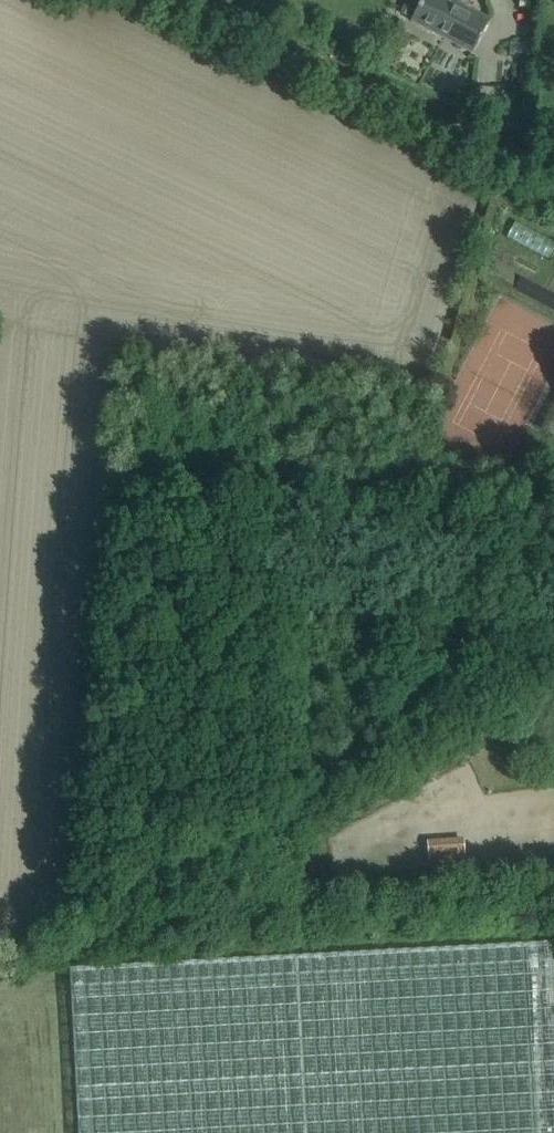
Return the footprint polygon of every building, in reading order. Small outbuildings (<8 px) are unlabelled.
[(412,20),(455,42),(473,52),(491,18),(473,8),(456,0),(446,0),(445,2),(440,0),(422,0),(412,20)] [(541,430),(553,436),(553,405),(541,430)] [(439,830),(440,851),(480,849),(479,829),(439,830)] [(550,943),(70,968),(79,1132),(553,1132),(553,1016),(550,943)]
